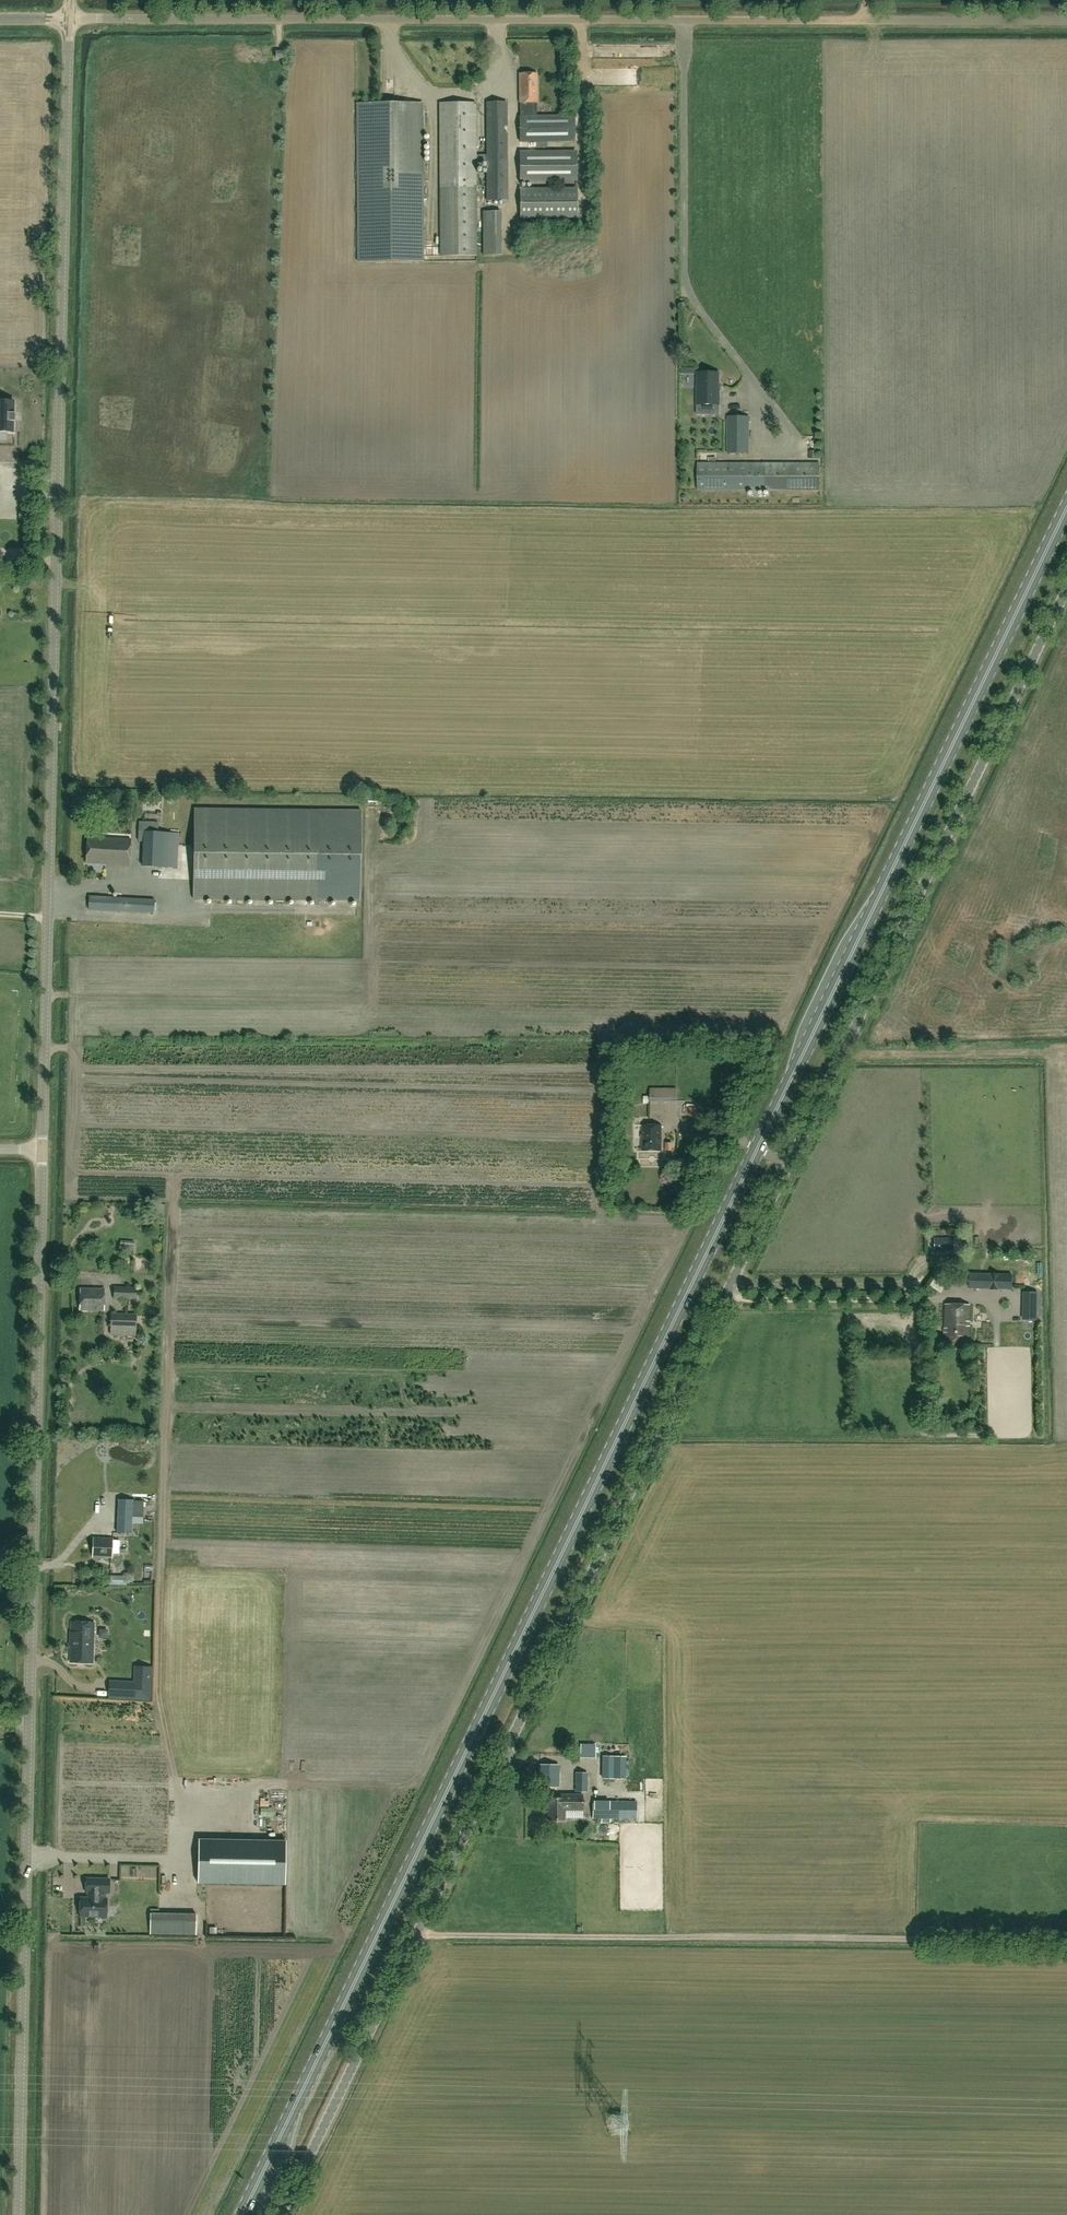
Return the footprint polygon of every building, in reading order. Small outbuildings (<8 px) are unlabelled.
[(546,142),(575,142),(574,115),(537,115),(537,74),(519,75),(520,116),(519,116),(519,143),(536,142),(537,154),(521,154),(521,180),(578,179),(577,154),(546,154),(546,142)] [(476,256),(476,187),(476,161),(487,161),(487,201),(508,201),(507,103),(486,103),(487,155),(476,156),(475,103),(439,104),(440,256),(476,256)] [(422,104),(357,104),(358,260),(423,260),(422,104)] [(519,191),(520,217),(576,216),(576,191),(519,191)] [(485,208),(486,252),(505,252),(503,208),(485,208)] [(697,406),(697,414),(719,414),(719,406),(719,407),(719,387),(719,372),(697,372),(697,406)] [(13,432),(13,420),(14,420),(14,412),(13,412),(14,402),(0,401),(0,432),(13,432)] [(749,453),(749,418),(727,418),(727,453),(749,453)] [(818,464),(777,464),(697,465),(698,491),(777,491),(818,490),(818,464)] [(361,810),(194,808),(193,898),(360,900),(361,810)] [(179,834),(167,833),(144,832),(143,867),(166,868),(177,868),(179,834)] [(130,839),(87,837),(86,863),(129,866),(130,839)] [(88,910),(153,914),(154,901),(89,897),(88,910)] [(650,1090),(650,1102),(676,1101),(676,1089),(650,1090)] [(686,1108),(686,1115),(696,1117),(696,1109),(686,1108)] [(662,1126),(642,1126),(642,1152),(662,1152),(662,1126)] [(955,1238),(935,1238),(935,1251),(955,1251),(955,1238)] [(990,1273),(970,1273),(969,1288),(990,1289),(990,1273)] [(999,1274),(998,1289),(1012,1289),(1012,1274),(999,1274)] [(942,1290),(948,1283),(937,1275),(931,1282),(942,1290)] [(114,1300),(136,1300),(136,1288),(114,1288),(114,1300)] [(104,1289),(80,1289),(80,1311),(104,1311),(104,1289)] [(968,1344),(969,1306),(945,1305),(944,1343),(968,1344)] [(136,1324),(136,1316),(111,1315),(110,1323),(136,1324)] [(133,1500),(118,1500),(117,1532),(131,1533),(133,1500)] [(113,1539),(93,1539),(93,1558),(112,1559),(113,1539)] [(114,1575),(114,1583),(129,1583),(129,1574),(114,1575)] [(137,1592),(129,1592),(129,1602),(138,1602),(137,1592)] [(93,1663),(94,1623),(71,1622),(70,1663),(93,1663)] [(149,1679),(135,1678),(135,1684),(109,1682),(108,1697),(148,1699),(149,1679)] [(626,1756),(615,1756),(602,1756),(602,1778),(614,1779),(626,1779),(626,1756)] [(539,1789),(558,1789),(558,1765),(539,1765),(539,1789)] [(576,1773),(576,1792),(587,1792),(587,1773),(576,1773)] [(564,1821),(564,1811),(582,1811),(582,1795),(564,1795),(564,1799),(548,1799),(548,1821),(564,1821)] [(592,1802),(592,1819),(636,1819),(636,1802),(592,1802)] [(198,1883),(285,1884),(286,1841),(198,1839),(198,1883)] [(131,1875),(132,1890),(138,1890),(138,1900),(149,1900),(149,1898),(161,1897),(160,1883),(148,1883),(148,1874),(131,1875)] [(106,1916),(107,1899),(104,1899),(104,1892),(109,1892),(109,1879),(86,1879),(86,1892),(90,1892),(90,1898),(80,1898),(80,1916),(106,1916)] [(73,1925),(73,1913),(62,1913),(62,1925),(73,1925)] [(198,1914),(151,1915),(151,1933),(198,1933),(198,1914)]
